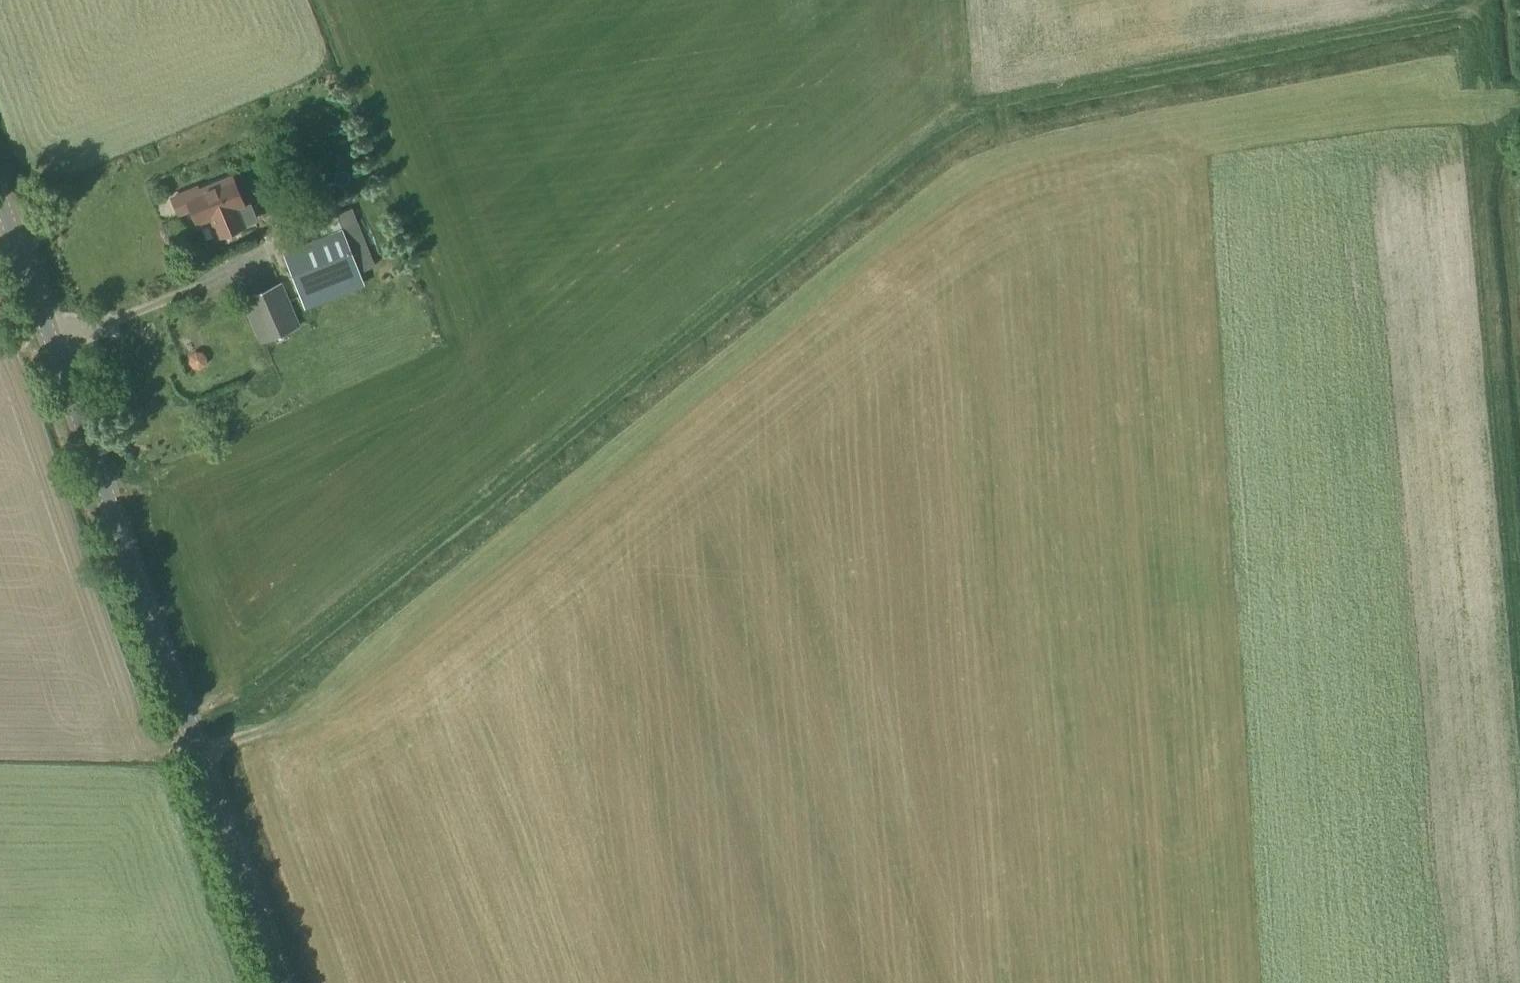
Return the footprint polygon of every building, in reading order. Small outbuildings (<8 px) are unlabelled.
[(245,207),(232,176),(199,190),(197,185),(169,197),(177,216),(191,210),(197,227),(207,223),(214,240),(247,225),(240,209),(245,207)] [(306,308),(364,284),(359,272),(374,266),(358,226),(351,207),(328,217),(334,231),(284,251),(306,308)] [(261,344),(300,327),(281,281),(241,298),(261,344)] [(189,355),(188,362),(192,368),(200,369),(206,365),(207,358),(202,352),(195,351),(189,355)]
